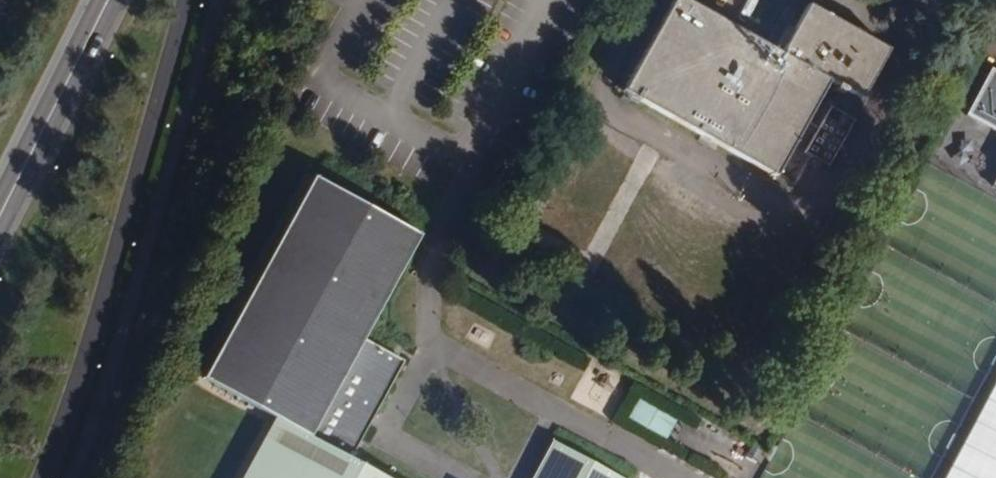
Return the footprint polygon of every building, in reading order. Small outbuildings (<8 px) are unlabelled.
[(674,0),(670,0),(619,94),(769,180),(822,85),(858,105),(884,58),(806,11),(793,34),(784,52),(779,60),(674,0)] [(793,34),(781,27),(772,46),(784,52),(793,34)] [(986,51),(995,56),(995,32),(986,51)] [(982,60),(929,163),(995,197),(995,68),(982,60)] [(828,105),(804,154),(830,166),(854,118),(828,105)] [(311,175),(201,376),(274,417),(241,477),(387,477),(349,457),(371,416),(402,359),(361,338),(418,235),(311,175)] [(982,404),(944,477),(995,477),(995,377),(982,404)] [(636,399),(626,419),(665,439),(675,420),(636,399)] [(555,442),(535,477),(621,477),(555,442)]
